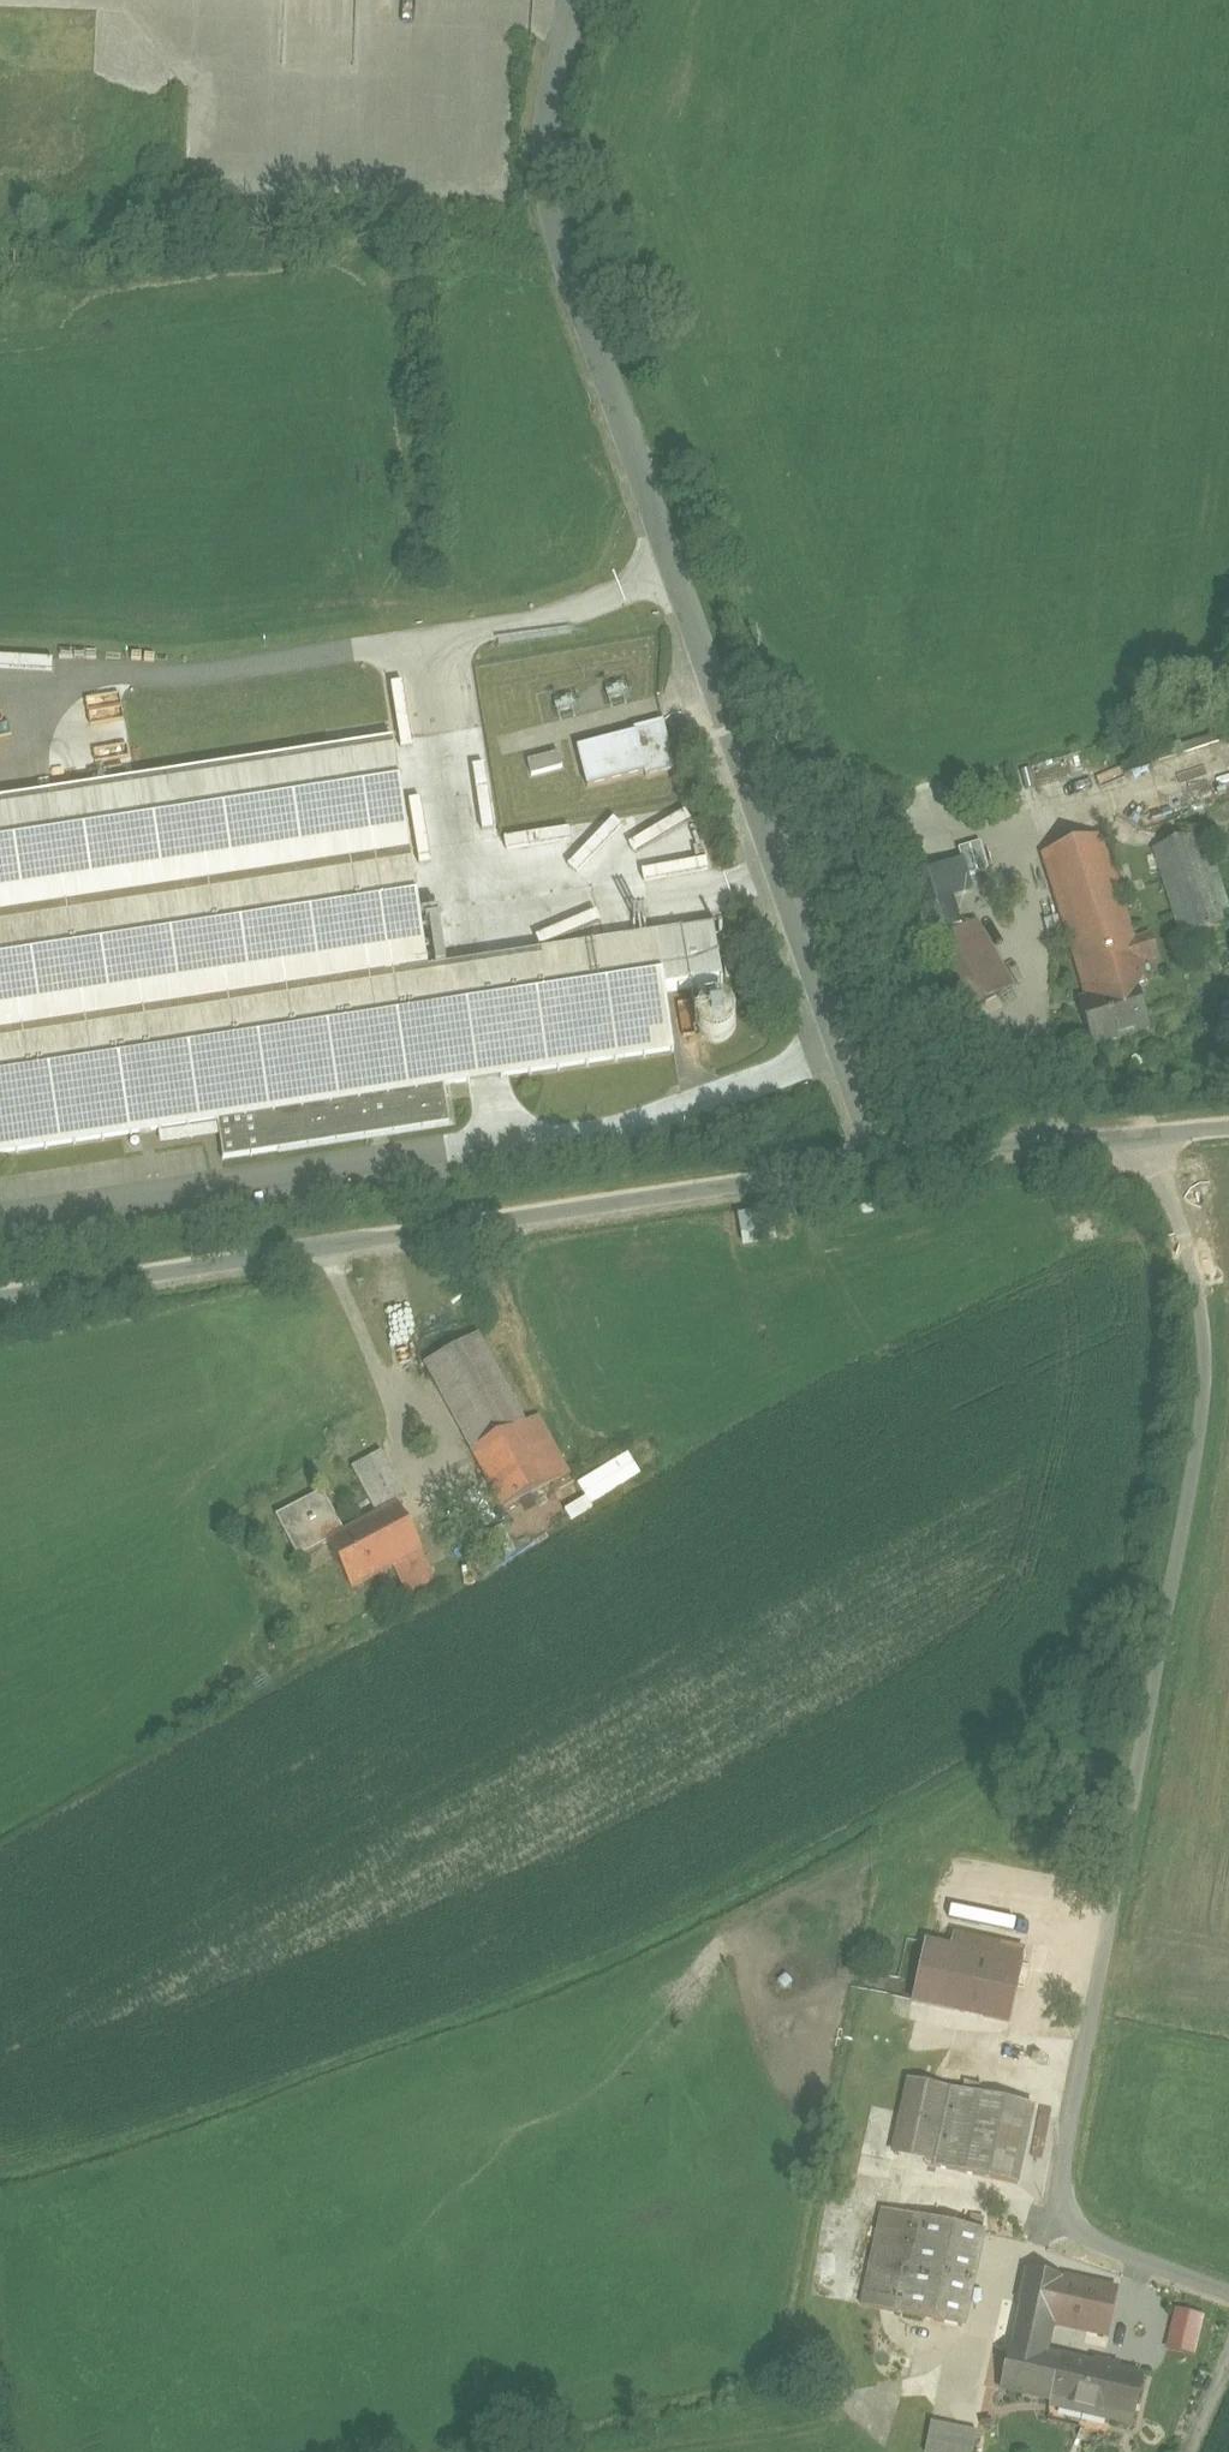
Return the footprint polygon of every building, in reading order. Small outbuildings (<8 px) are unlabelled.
[(97,723),(127,715),(120,691),(90,700),(97,723)] [(587,787),(646,771),(647,777),(677,769),(664,717),(634,725),(635,731),(576,746),(587,787)] [(676,1054),(666,993),(724,984),(713,915),(430,959),(397,750),(0,813),(0,1154),(225,1119),(232,1161),(455,1126),(449,1090),(676,1054)] [(565,754),(531,762),(535,776),(569,768),(565,754)] [(1157,859),(1185,949),(1228,935),(1228,929),(1226,921),(1228,920),(1228,896),(1212,842),(1157,859)] [(1152,990),(1108,843),(1045,862),(1088,1008),(1142,992),(1152,990)] [(712,859),(649,872),(651,883),(715,870),(712,859)] [(976,901),(964,870),(911,890),(923,922),(976,901)] [(1019,996),(982,931),(930,961),(967,1026),(979,1019),(1019,996)] [(1081,1010),(1096,1060),(1157,1042),(1142,992),(1088,1008),(1081,1010)] [(722,1043),(727,1041),(732,1036),(735,1031),(735,1025),(734,1020),(731,1015),(727,1011),(722,1008),(716,1008),(710,1009),(705,1012),(702,1017),(700,1022),(699,1028),(701,1034),(705,1039),(710,1042),(716,1044),(722,1043)] [(749,1245),(783,1242),(781,1209),(747,1211),(749,1245)] [(481,1346),(426,1376),(505,1520),(576,1481),(544,1422),(528,1430),(481,1346)] [(575,1517),(647,1475),(634,1452),(582,1482),(590,1497),(570,1509),(575,1517)] [(356,1474),(381,1522),(399,1513),(401,1516),(412,1511),(386,1460),(356,1474)] [(329,1548),(348,1539),(328,1498),(278,1524),(300,1567),(331,1552),(329,1548)] [(401,1516),(399,1513),(381,1522),(348,1539),(329,1548),(331,1552),(355,1599),(395,1579),(408,1607),(439,1591),(401,1516)] [(915,2016),(1012,2038),(1027,1973),(1024,1972),(1027,1958),(956,1942),(953,1956),(930,1951),(915,2016)] [(1020,2196),(1038,2119),(911,2090),(893,2167),(1020,2196)] [(967,2341),(989,2244),(885,2221),(863,2318),(967,2341)] [(1123,2297),(1030,2277),(1002,2407),(1142,2437),(1153,2383),(1123,2377),(1124,2374),(1101,2369),(1101,2372),(1053,2362),(1058,2339),(1111,2350),(1123,2297)] [(1170,2347),(1200,2354),(1210,2313),(1180,2306),(1170,2347)] [(935,2432),(931,2451),(982,2451),(984,2443),(935,2432)]
